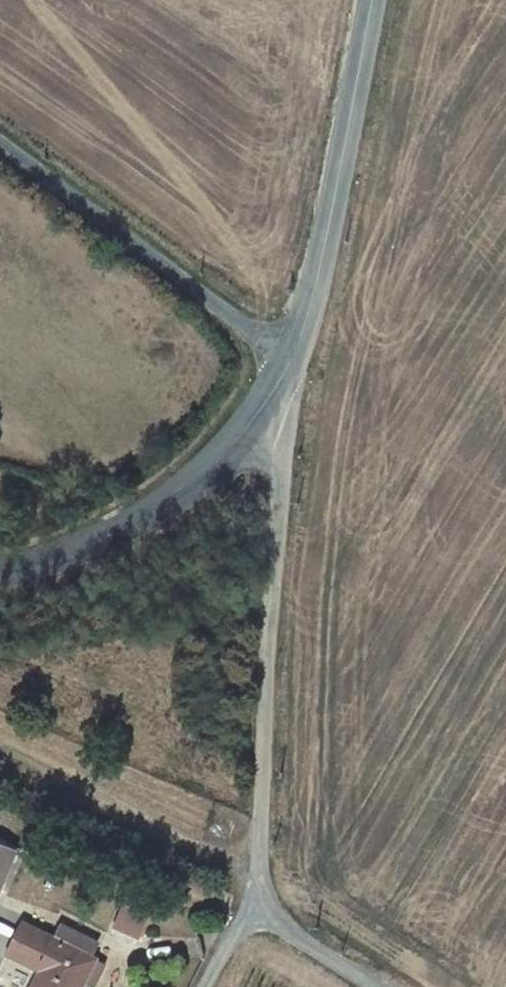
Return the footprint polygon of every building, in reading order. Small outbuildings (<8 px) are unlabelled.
[(3,891),(19,851),(0,843),(0,890),(3,891)] [(140,939),(151,912),(124,901),(122,906),(127,908),(118,930),(140,939)] [(85,985),(80,982),(100,946),(67,928),(62,937),(28,918),(13,945),(46,963),(33,986),(84,986),(85,985)]
